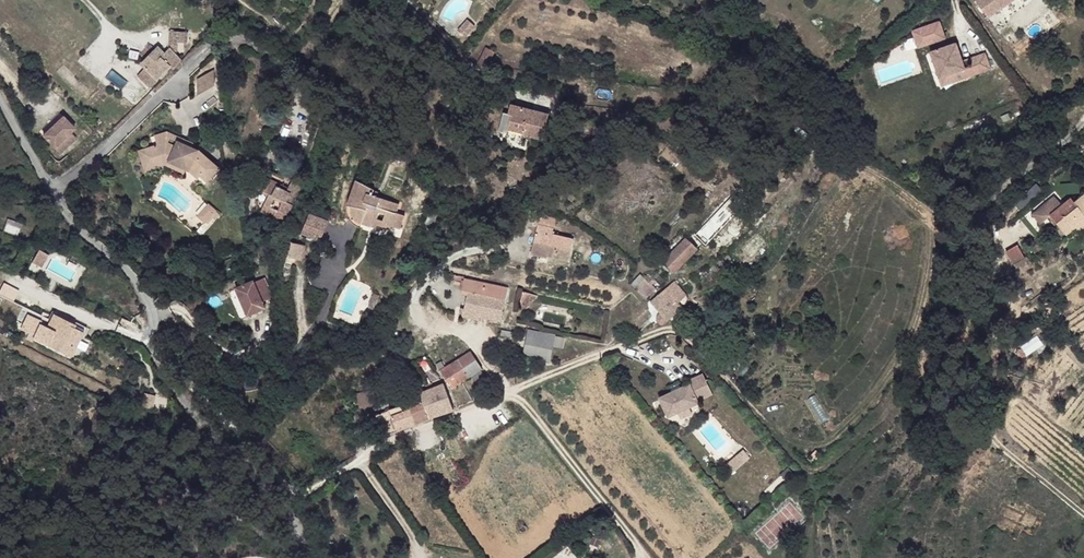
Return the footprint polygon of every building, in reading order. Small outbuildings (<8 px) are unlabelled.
[(988,18),(1016,0),(977,0),(988,18)] [(465,37),(475,26),(468,19),(458,31),(465,37)] [(941,20),(912,30),(918,48),(947,38),(941,20)] [(174,68),(182,60),(175,53),(178,52),(178,42),(187,43),(187,32),(170,31),(169,49),(164,54),(157,47),(141,63),(146,67),(137,76),(150,88),(171,65),(174,68)] [(964,68),(955,42),(929,52),(938,78),(952,74),(954,81),(974,74),(971,66),(964,68)] [(486,67),(494,52),(486,48),(478,63),(486,67)] [(990,69),(984,53),(968,58),(971,66),(974,74),(990,69)] [(215,85),(214,69),(197,79),(197,95),(215,85)] [(954,81),(952,74),(938,78),(941,86),(954,81)] [(543,139),(549,114),(510,104),(508,114),(508,115),(511,116),(508,129),(524,133),(524,134),(543,139)] [(508,129),(511,116),(508,115),(508,114),(504,113),(499,132),(507,133),(508,129)] [(76,138),(71,132),(75,128),(63,116),(43,136),(60,153),(76,138)] [(219,168),(199,150),(191,147),(177,140),(175,146),(168,143),(173,134),(167,132),(156,135),(159,145),(149,148),(154,164),(165,160),(186,169),(191,171),(197,177),(200,170),(210,179),(219,168)] [(175,146),(177,140),(191,147),(193,143),(173,134),(168,143),(175,146)] [(604,149),(598,136),(581,144),(590,155),(604,149)] [(154,164),(149,148),(139,151),(146,170),(165,164),(185,173),(186,169),(165,160),(154,164)] [(210,179),(200,170),(197,177),(199,178),(201,176),(207,182),(210,179)] [(289,187),(269,177),(267,181),(286,191),(289,187)] [(294,205),(302,182),(293,178),(289,187),(286,191),(267,181),(257,201),(265,204),(261,211),(272,217),(272,219),(281,224),(285,215),(287,215),(290,210),(291,211),(294,205)] [(352,207),(361,182),(356,179),(347,206),(352,207)] [(396,212),(399,204),(372,195),(374,189),(361,182),(352,207),(352,209),(352,212),(352,214),(353,216),(354,217),(355,218),(355,219),(357,220),(361,223),(371,227),(372,223),(390,229),(392,226),(401,229),(405,215),(396,212)] [(1075,200),(1083,212),(1083,193),(1075,200)] [(1054,195),(1032,213),(1040,224),(1051,215),(1060,208),(1062,206),(1061,205),(1054,195)] [(1060,208),(1068,219),(1060,226),(1064,231),(1083,216),(1083,212),(1075,200),(1073,197),(1062,206),(1060,208)] [(697,248),(734,213),(722,201),(687,238),(697,248)] [(216,211),(208,204),(197,215),(206,223),(207,222),(216,211)] [(569,260),(573,239),(552,234),(556,219),(548,215),(537,206),(533,225),(537,226),(531,253),(546,257),(546,255),(569,260)] [(1060,208),(1051,215),(1060,226),(1068,219),(1060,208)] [(220,214),(216,211),(207,222),(208,224),(213,218),(215,220),(220,214)] [(309,216),(302,233),(321,241),(327,224),(309,216)] [(8,219),(6,232),(21,234),(23,222),(8,219)] [(663,261),(686,238),(680,231),(656,254),(663,261)] [(673,272),(697,248),(686,238),(663,261),(673,272)] [(302,260),(306,245),(291,242),(289,257),(302,260)] [(1017,244),(1008,249),(1015,262),(1024,258),(1017,244)] [(41,268),(48,255),(39,250),(32,263),(41,268)] [(634,288),(644,278),(640,273),(630,284),(634,288)] [(660,285),(649,274),(644,278),(656,288),(660,285)] [(267,309),(264,301),(274,296),(266,275),(234,288),(247,318),(267,309)] [(501,320),(508,288),(464,278),(461,293),(467,294),(464,309),(461,308),(459,315),(463,316),(479,319),(480,316),(501,320)] [(656,288),(644,278),(634,288),(645,299),(656,288)] [(682,307),(678,302),(687,295),(674,281),(650,301),(660,312),(658,314),(657,315),(656,317),(656,319),(656,320),(657,321),(658,322),(659,324),(661,324),(662,324),(665,323),(668,321),(667,320),(682,307)] [(0,291),(0,294),(14,302),(20,290),(5,282),(0,291)] [(527,308),(538,295),(523,291),(519,306),(527,308)] [(374,309),(378,297),(373,295),(368,307),(374,309)] [(679,321),(688,314),(682,307),(669,318),(672,321),(675,322),(676,322),(679,321)] [(71,357),(83,332),(74,328),(76,325),(54,314),(47,327),(40,323),(33,339),(71,357)] [(550,364),(556,334),(528,329),(522,358),(550,364)] [(557,335),(555,346),(564,348),(566,337),(557,335)] [(482,368),(470,351),(458,359),(468,376),(482,368)] [(468,376),(458,359),(445,367),(440,370),(450,388),(468,376)] [(445,367),(441,361),(436,364),(440,370),(445,367)] [(699,403),(698,401),(713,394),(706,379),(702,375),(688,381),(689,384),(659,398),(668,417),(678,413),(690,407),(699,403)] [(373,405),(371,390),(357,393),(359,407),(373,405)] [(456,409),(449,393),(442,395),(448,411),(456,409)] [(448,411),(442,395),(423,402),(430,418),(448,411)] [(430,418),(423,402),(417,405),(409,408),(410,409),(411,412),(415,423),(430,418)] [(409,425),(405,414),(411,412),(410,409),(403,411),(401,406),(379,414),(376,415),(378,423),(382,433),(383,435),(391,432),(409,425)] [(692,414),(690,407),(678,413),(680,419),(692,414)] [(415,423),(411,412),(405,414),(409,425),(414,424),(415,423)] [(728,476),(750,458),(744,450),(721,469),(728,476)]
